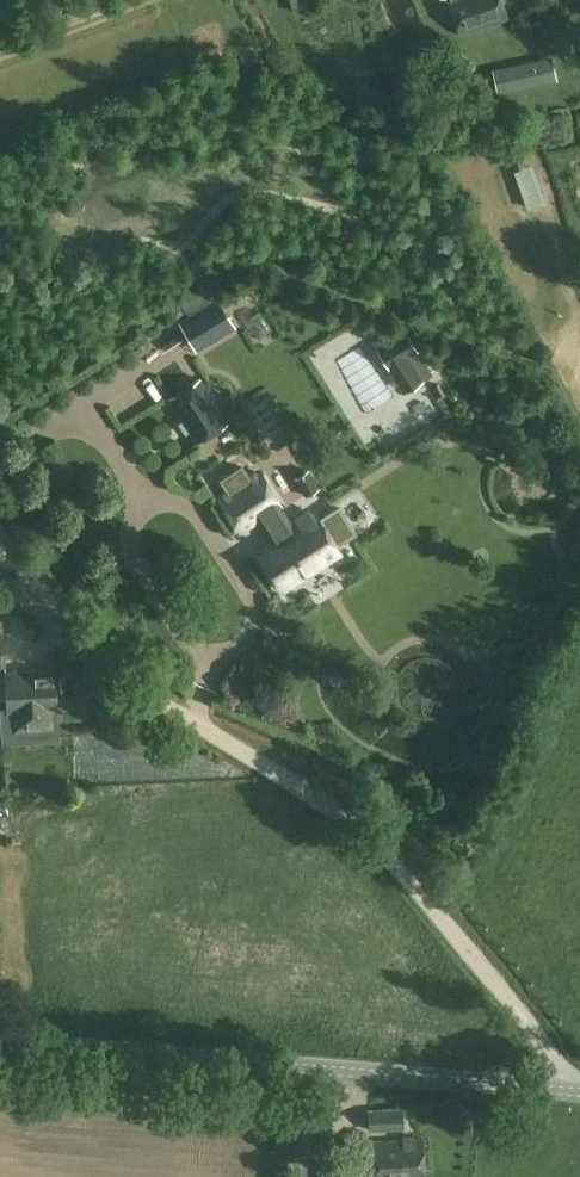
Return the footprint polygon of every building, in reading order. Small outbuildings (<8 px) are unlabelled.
[(460,36),(508,19),(502,0),(448,0),(460,36)] [(552,56),(492,69),(497,93),(557,80),(552,56)] [(514,166),(521,193),(536,189),(529,162),(514,166)] [(218,299),(181,321),(198,349),(235,327),(218,299)] [(341,330),(348,347),(365,339),(358,322),(341,330)] [(432,373),(405,330),(379,347),(406,389),(432,373)] [(325,365),(338,355),(327,341),(309,356),(331,384),(337,380),(325,365)] [(200,377),(167,396),(195,443),(229,423),(200,377)] [(265,463),(273,476),(287,467),(278,454),(265,463)] [(294,479),(305,497),(320,488),(310,470),(294,479)] [(259,473),(220,499),(241,531),(259,520),(271,538),(254,550),(283,593),(300,581),(296,576),(342,544),(322,514),(319,516),(316,511),(310,510),(293,521),(282,505),(281,505),(259,473)] [(52,711),(57,711),(55,672),(6,675),(8,712),(2,713),(3,733),(53,730),(52,711)] [(402,1108),(367,1111),(369,1131),(403,1128),(402,1108)] [(371,1146),(373,1176),(424,1176),(421,1142),(371,1146)] [(341,1151),(310,1153),(310,1155),(286,1157),(287,1176),(342,1176),(341,1151)]
